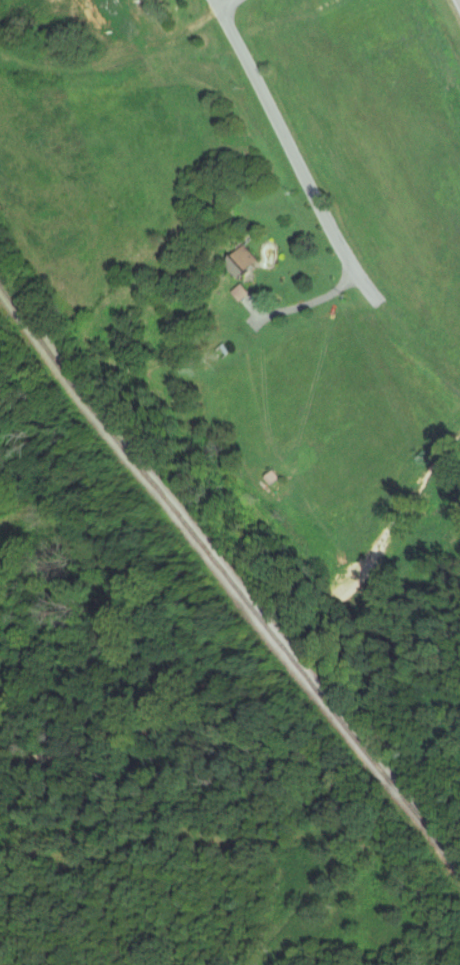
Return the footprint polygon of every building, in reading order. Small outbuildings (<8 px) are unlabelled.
[(249,268),(257,259),(242,246),(234,255),(249,268)] [(238,302),(248,293),(240,283),(230,292),(238,302)]
